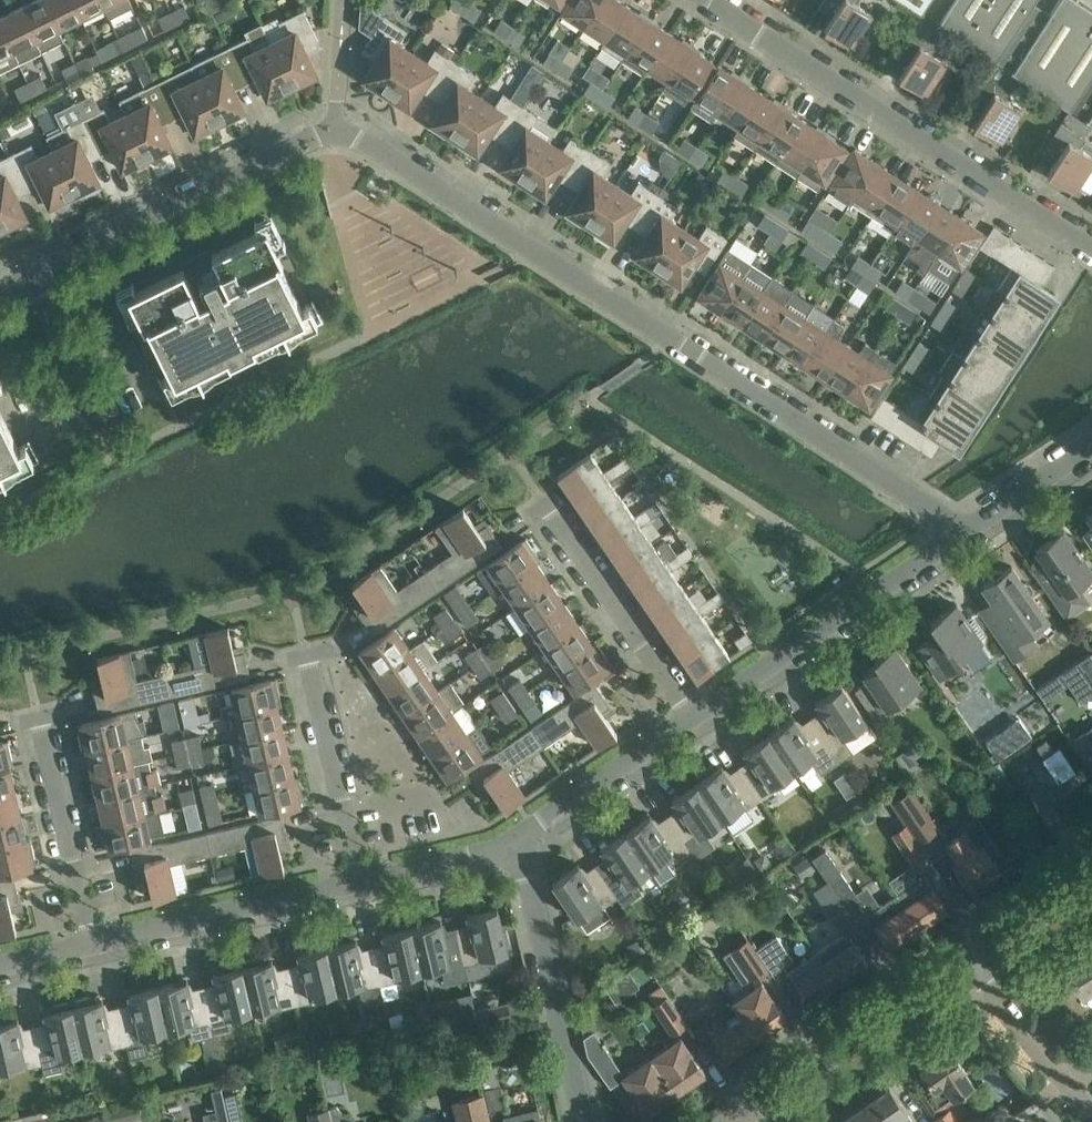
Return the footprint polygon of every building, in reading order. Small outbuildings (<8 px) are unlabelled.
[(58,28),(44,0),(34,0),(19,7),(41,52),(64,41),(58,28)] [(58,28),(81,17),(72,0),(44,0),(58,28)] [(81,17),(103,6),(100,0),(72,0),(81,17)] [(103,6),(109,18),(133,6),(129,0),(100,0),(103,6)] [(211,10),(224,4),(222,0),(206,0),(211,10)] [(363,78),(386,93),(413,52),(398,43),(406,30),(360,0),(358,27),(371,35),(365,44),(378,53),(376,58),(363,78)] [(450,5),(462,13),(469,2),(465,0),(454,0),(450,5)] [(555,10),(561,0),(540,0),(555,10)] [(600,0),(569,0),(562,11),(584,25),(600,0)] [(605,39),(627,5),(619,0),(600,0),(584,25),(605,39)] [(819,7),(832,16),(824,27),(847,42),(848,40),(852,42),(871,13),(872,14),(873,13),(856,2),(858,0),(823,0),(819,7)] [(929,0),(904,0),(921,11),(929,0)] [(948,7),(939,21),(938,20),(937,21),(996,59),(1033,2),(1034,0),(937,0),(948,7)] [(996,59),(996,60),(1020,75),(1070,108),(1091,74),(1091,8),(1079,0),(1058,0),(1050,12),(1033,2),(996,59)] [(481,10),(469,2),(462,13),(475,21),(481,10)] [(605,39),(601,46),(622,60),(648,19),(627,5),(605,39)] [(177,23),(190,17),(184,6),(171,12),(177,23)] [(0,17),(0,25),(18,63),(41,52),(19,7),(0,17)] [(262,24),(270,42),(292,85),(316,73),(305,52),(304,46),(318,39),(303,9),(279,21),(277,17),(262,24)] [(177,23),(171,12),(159,19),(164,30),(177,23)] [(899,75),(906,80),(921,90),(923,88),(927,90),(948,57),(943,34),(918,17),(905,36),(919,45),(901,72),(899,75)] [(513,27),(501,19),(494,30),(506,38),(513,27)] [(643,74),(648,66),(670,33),(648,19),(622,60),(643,74)] [(249,36),(228,46),(243,77),(253,71),(257,76),(267,97),(292,85),(270,42),(262,24),(246,32),(249,36)] [(18,63),(0,25),(0,72),(18,63)] [(143,26),(119,38),(125,49),(148,38),(143,26)] [(518,45),(525,35),(513,27),(506,38),(518,45)] [(691,46),(670,33),(648,66),(669,80),(691,46)] [(125,49),(119,38),(106,44),(112,56),(125,49)] [(228,46),(206,57),(191,64),(198,77),(219,121),(226,117),(228,121),(245,113),(233,88),(231,82),(243,77),(228,46)] [(669,80),(664,88),(686,102),(713,61),(691,46),(669,80)] [(427,61),(413,52),(386,93),(409,107),(422,88),(426,83),(436,90),(455,62),(434,49),(427,61)] [(562,59),(550,51),(543,62),(556,70),(562,59)] [(94,68),(92,65),(88,57),(75,63),(81,74),(94,68)] [(567,78),(574,67),(562,59),(556,70),(567,78)] [(1005,98),(1020,75),(996,60),(963,110),(976,119),(973,124),(995,138),(997,136),(1001,139),(1020,110),(1021,110),(1022,109),(1005,98)] [(454,137),(481,96),(466,87),(474,74),(455,62),(436,90),(446,96),(444,102),(429,125),(445,136),(447,132),(454,137)] [(81,74),(75,63),(62,70),(68,81),(81,74)] [(740,78),(718,64),(690,107),(712,121),(718,112),(740,78)] [(513,75),(504,88),(523,102),(544,73),(534,66),(523,82),(513,75)] [(140,75),(145,87),(155,82),(149,71),(140,75)] [(176,72),(155,82),(170,113),(181,107),(184,112),(197,137),(213,129),(211,124),(219,121),(198,77),(182,85),(176,72)] [(1070,108),(1091,122),(1091,74),(1070,108)] [(34,94),(47,88),(41,76),(28,83),(34,94)] [(718,112),(739,125),(761,92),(740,78),(718,112)] [(584,92),(596,100),(603,89),(591,81),(584,92)] [(170,113),(155,82),(145,87),(119,100),(125,113),(147,157),(171,145),(160,124),(159,118),(170,113)] [(34,94),(28,83),(15,89),(21,100),(34,94)] [(603,89),(596,100),(608,108),(615,97),(603,89)] [(782,106),(761,92),(739,125),(760,139),(782,106)] [(495,105),(481,96),(454,137),(461,141),(459,145),(474,155),(490,131),(494,127),(504,134),(523,106),(502,93),(495,105)] [(53,149),(74,192),(81,189),(84,193),(100,184),(88,160),(87,153),(97,148),(83,118),(75,102),(55,112),(63,128),(46,136),(53,149)] [(511,147),(499,166),(522,180),(549,140),(557,128),(542,118),(523,106),(504,134),(514,140),(512,146),(511,147)] [(647,114),(635,106),(628,117),(640,125),(647,114)] [(755,148),(776,162),(803,120),(782,106),(760,139),(755,148)] [(101,109),(83,118),(97,148),(107,143),(112,148),(113,150),(122,169),(147,157),(125,113),(110,121),(103,108),(101,109)] [(652,132),(659,122),(647,114),(640,125),(652,132)] [(797,175),(803,167),(825,133),(803,120),(776,162),(797,175)] [(1077,185),(1091,161),(1091,155),(1080,147),(1086,138),(1061,122),(1054,133),(1067,142),(1050,168),(1048,172),(1070,187),(1071,184),(1075,187),(1077,185)] [(803,167),(797,175),(819,190),(825,181),(846,147),(825,133),(803,167)] [(562,149),(549,140),(522,180),(545,195),(557,175),(562,171),(572,178),(590,150),(570,137),(562,149)] [(696,146),(684,138),(677,149),(689,157),(696,146)] [(32,143),(10,154),(25,184),(35,179),(40,183),(52,208),(69,200),(67,196),(74,192),(53,149),(38,156),(32,143)] [(701,164),(708,154),(696,146),(689,157),(701,164)] [(828,187),(850,201),(876,161),(854,147),(828,187)] [(590,150),(572,178),(582,184),(580,190),(565,213),(580,223),(583,220),(590,224),(616,184),(602,174),(610,162),(590,150)] [(2,228),(26,216),(16,195),(15,189),(25,184),(10,154),(0,159),(0,224),(2,228)] [(876,161),(850,201),(871,215),(897,175),(876,161)] [(718,179),(730,187),(736,176),(724,169),(718,179)] [(654,175),(647,186),(658,193),(665,183),(654,175)] [(871,215),(892,229),(918,189),(897,175),(871,215)] [(730,187),(742,195),(749,184),(736,176),(730,187)] [(630,193),(616,184),(590,224),(597,229),(594,233),(610,243),(625,219),(630,215),(640,222),(658,193),(647,186),(638,180),(630,193)] [(892,229),(914,242),(939,203),(918,189),(892,229)] [(678,206),(658,193),(640,222),(650,228),(648,234),(635,254),(658,268),(684,228),(670,219),(678,206)] [(769,193),(762,204),(774,212),(781,201),(769,193)] [(793,209),(781,201),(774,212),(786,220),(793,209)] [(927,269),(935,257),(961,216),(939,203),(914,242),(906,254),(921,263),(917,270),(924,275),(927,269)] [(283,259),(277,248),(285,244),(271,214),(255,222),(259,230),(212,253),(214,258),(185,272),(183,267),(135,291),(131,283),(116,291),(130,320),(139,316),(144,327),(148,325),(172,372),(160,378),(158,374),(157,374),(168,396),(202,379),(203,381),(204,381),(203,379),(288,337),(289,339),(290,339),(289,336),(323,320),(312,298),(311,298),(313,302),(302,308),(279,261),(283,259)] [(777,222),(765,214),(758,225),(770,232),(777,222)] [(961,216),(935,257),(927,269),(949,283),(957,271),(977,239),(983,231),(961,216)] [(777,222),(770,232),(783,241),(789,230),(777,222)] [(709,266),(727,238),(706,224),(698,237),(684,228),(658,268),(681,283),(693,263),(698,259),(709,266)] [(830,233),(818,225),(811,236),(823,243),(830,233)] [(980,247),(992,255),(1006,234),(993,226),(980,247)] [(842,241),(830,233),(823,243),(835,252),(842,241)] [(1018,242),(1006,234),(992,255),(1005,263),(1018,242)] [(723,257),(698,295),(705,299),(703,302),(718,312),(742,275),(750,262),(758,251),(736,237),(728,248),(723,257)] [(801,252),(812,260),(819,249),(807,242),(801,252)] [(1012,267),(1017,271),(1031,250),(1018,242),(1005,263),(1012,267)] [(832,257),(819,249),(812,260),(825,268),(832,257)] [(1017,271),(1030,278),(1043,258),(1031,250),(1017,271)] [(851,267),(863,275),(870,264),(858,256),(851,267)] [(1055,266),(1043,258),(1030,278),(1042,286),(1055,266)] [(742,275),(718,312),(733,322),(735,318),(741,322),(766,285),(771,276),(750,262),(742,275)] [(870,264),(863,275),(875,282),(882,272),(870,264)] [(844,277),(856,285),(863,275),(851,267),(844,277)] [(1042,286),(1030,278),(1017,271),(1012,267),(999,288),(1006,293),(1040,316),(1054,294),(1042,286)] [(875,282),(863,275),(856,285),(868,293),(875,282)] [(766,285),(741,322),(748,326),(745,330),(760,340),(787,299),(793,290),(771,276),(766,285)] [(970,284),(960,278),(952,290),(962,296),(970,284)] [(902,281),(895,291),(908,299),(914,289),(902,281)] [(1006,293),(999,288),(997,288),(984,309),(992,315),(1027,337),(1040,316),(1006,293)] [(927,296),(914,289),(908,299),(920,307),(927,296)] [(787,299),(760,340),(775,350),(778,346),(784,350),(814,304),(793,290),(787,299)] [(885,307),(897,315),(904,304),(892,297),(885,307)] [(956,305),(946,299),(939,310),(949,317),(956,305)] [(814,304),(784,350),(790,354),(788,358),(803,367),(827,330),(834,319),(835,317),(814,304)] [(916,312),(904,304),(897,315),(909,323),(916,312)] [(984,309),(970,331),(978,336),(1013,358),(1027,337),(992,315),(984,309)] [(940,329),(949,317),(939,310),(931,323),(940,329)] [(827,330),(803,367),(818,377),(824,381),(826,377),(847,344),(837,337),(844,326),(834,319),(829,326),(827,330)] [(999,380),(1013,358),(978,336),(964,357),(999,380)] [(928,347),(918,341),(911,353),(920,359),(928,347)] [(847,344),(826,377),(832,381),(830,385),(845,395),(875,349),(865,342),(859,351),(847,344)] [(875,349),(845,395),(861,405),(863,401),(869,405),(872,402),(894,368),(897,363),(875,349)] [(939,371),(943,374),(985,401),(999,380),(964,357),(952,350),(939,371)] [(912,371),(920,359),(911,353),(903,366),(912,371)] [(985,401),(943,374),(929,395),(971,422),(985,401)] [(877,405),(870,416),(887,428),(900,406),(883,395),(877,405)] [(971,422),(929,395),(916,416),(923,421),(923,422),(934,429),(945,436),(957,444),(971,422)] [(900,406),(887,428),(898,435),(912,414),(905,409),(900,406)] [(4,477),(5,479),(7,478),(5,476),(40,459),(29,437),(28,438),(30,442),(18,448),(0,410),(0,479),(4,477)] [(912,414),(898,435),(909,442),(923,422),(923,421),(916,416),(912,414)] [(923,422),(909,442),(920,449),(934,429),(923,422)] [(934,429),(920,449),(932,457),(945,436),(934,429)] [(557,474),(573,497),(606,475),(603,471),(590,452),(557,474)] [(631,465),(625,456),(603,471),(606,475),(573,497),(588,520),(621,497),(609,480),(631,465)] [(588,520),(604,542),(637,520),(634,516),(621,497),(588,520)] [(604,542),(619,565),(652,542),(640,525),(662,510),(656,501),(634,516),(637,520),(604,542)] [(453,551),(425,570),(438,589),(502,546),(487,523),(478,529),(463,507),(435,526),(453,551)] [(1083,533),(1091,546),(1091,527),(1083,533)] [(1032,569),(1067,618),(1086,605),(1073,588),(1091,575),(1091,570),(1073,542),(1074,536),(1067,534),(1063,530),(1059,533),(1052,531),(1051,538),(1036,549),(1044,560),(1032,569)] [(492,592),(502,585),(540,559),(525,537),(477,570),(492,592)] [(619,565),(635,587),(667,565),(671,570),(693,555),(687,546),(677,553),(669,542),(664,541),(655,547),(652,542),(619,565)] [(540,559),(502,585),(517,605),(554,580),(554,579),(550,581),(537,562),(541,559),(540,559)] [(373,633),(438,589),(425,570),(397,589),(380,564),(352,583),(367,605),(359,611),(373,633)] [(635,587),(650,610),(683,587),(671,570),(667,565),(635,587)] [(993,600),(980,609),(987,620),(1014,659),(1036,644),(1028,632),(1034,627),(1048,618),(1042,610),(1031,594),(1032,593),(1032,592),(1033,591),(1033,590),(1033,589),(1033,588),(1033,587),(1032,586),(1032,585),(1031,584),(1030,583),(1029,582),(1028,581),(1027,581),(1026,581),(1025,581),(1024,581),(1023,581),(1012,565),(1003,570),(1002,570),(1001,570),(1001,569),(1000,569),(999,569),(998,569),(997,569),(996,569),(996,570),(995,570),(994,570),(994,571),(993,571),(993,572),(992,572),(992,573),(991,574),(991,575),(991,576),(990,576),(990,577),(990,578),(990,579),(982,585),(993,600)] [(554,580),(517,605),(531,626),(569,601),(568,600),(565,602),(551,583),(555,580),(554,580)] [(459,614),(471,606),(456,585),(444,593),(459,614)] [(650,610),(665,632),(698,610),(696,606),(683,587),(650,610)] [(665,632),(681,655),(714,632),(702,615),(724,600),(718,591),(696,606),(698,610),(665,632)] [(569,601),(531,626),(545,647),(583,621),(582,621),(579,623),(565,604),(569,601)] [(929,638),(917,646),(939,678),(964,662),(960,657),(963,655),(974,671),(992,659),(981,643),(983,642),(980,638),(986,635),(974,618),(969,621),(956,603),(930,621),(930,622),(921,628),(929,638)] [(459,614),(467,625),(478,617),(471,606),(459,614)] [(453,618),(446,607),(434,614),(442,626),(453,618)] [(442,626),(449,637),(461,629),(453,618),(442,626)] [(583,621),(545,647),(559,668),(597,642),(593,644),(580,624),(583,622),(583,621)] [(357,652),(372,674),(409,648),(395,626),(357,652)] [(228,627),(205,632),(212,662),(174,671),(180,693),(250,676),(244,651),(234,653),(228,627)] [(751,640),(745,631),(734,639),(740,648),(751,640)] [(729,655),(714,632),(681,655),(697,678),(729,655)] [(488,638),(477,646),(484,658),(496,650),(488,638)] [(386,694),(424,669),(437,659),(430,648),(427,650),(421,640),(409,648),(372,674),(376,672),(389,691),(386,694)] [(597,642),(559,668),(574,689),(612,664),(597,642)] [(891,705),(922,685),(895,645),(874,659),(877,664),(863,673),(868,680),(855,689),(878,723),(895,711),(891,705)] [(465,654),(473,666),(484,658),(477,646),(465,654)] [(180,693),(174,671),(137,679),(130,650),(97,657),(103,683),(93,686),(99,712),(180,693)] [(496,650),(484,658),(492,669),(504,661),(496,650)] [(1061,672),(1069,684),(1080,701),(1091,693),(1091,655),(1090,652),(1078,660),(1061,672)] [(492,669),(484,658),(473,666),(481,677),(492,669)] [(400,715),(438,690),(424,669),(386,694),(386,695),(390,693),(404,712),(400,715)] [(275,677),(231,688),(234,702),(220,706),(223,716),(237,713),(281,703),(275,677)] [(528,690),(520,679),(508,687),(516,698),(528,690)] [(415,737),(452,711),(464,702),(450,681),(438,690),(400,715),(401,716),(404,714),(418,733),(414,736),(415,737)] [(595,683),(531,727),(544,745),(580,721),(597,746),(617,733),(602,711),(610,705),(595,683)] [(824,713),(812,720),(832,749),(840,761),(877,735),(841,684),(816,701),(824,713)] [(491,698),(499,709),(510,701),(503,690),(491,698)] [(535,701),(528,690),(516,698),(524,709),(535,701)] [(164,730),(179,727),(173,701),(159,705),(164,730)] [(518,713),(510,701),(499,709),(507,721),(518,713)] [(282,703),(281,703),(237,713),(243,738),(287,727),(283,728),(277,704),(282,703)] [(182,712),(185,725),(199,722),(196,709),(182,712)] [(83,749),(142,735),(147,734),(143,719),(138,720),(136,710),(77,724),(83,749)] [(428,757),(429,757),(466,731),(452,711),(415,737),(419,734),(432,754),(428,757)] [(793,716),(787,721),(769,733),(794,770),(811,758),(821,773),(840,761),(832,749),(812,720),(801,728),(793,716)] [(998,759),(1031,736),(1024,725),(991,748),(998,759)] [(287,728),(287,727),(243,738),(246,751),(233,754),(235,765),(293,752),(293,751),(288,753),(283,729),(287,728)] [(531,727),(467,770),(482,792),(491,786),(506,808),(525,795),(508,770),(544,745),(531,727)] [(1091,769),(1091,728),(1073,740),(1091,769)] [(443,779),(481,753),(466,731),(429,757),(443,779)] [(752,762),(741,769),(761,799),(775,789),(772,785),(794,770),(769,733),(744,750),(752,762)] [(88,774),(153,758),(150,745),(145,746),(142,735),(83,749),(83,750),(87,749),(92,772),(88,773),(88,774)] [(198,735),(185,738),(188,750),(201,747),(198,735)] [(175,754),(188,750),(185,738),(172,741),(175,754)] [(1036,746),(1043,755),(1052,749),(1046,739),(1036,746)] [(14,765),(8,740),(0,742),(0,768),(14,765)] [(171,740),(150,745),(153,758),(175,754),(172,741),(171,740)] [(204,761),(201,747),(188,750),(191,764),(204,761)] [(907,747),(895,755),(909,774),(920,766),(907,747)] [(1042,758),(1058,782),(1075,770),(1059,747),(1042,758)] [(188,750),(175,754),(178,767),(191,764),(188,750)] [(293,752),(235,765),(241,790),(254,787),(299,777),(299,776),(294,777),(289,754),(293,753),(293,752)] [(153,758),(88,774),(93,773),(98,796),(94,798),(155,784),(155,783),(160,782),(157,769),(152,770),(149,760),(153,759),(153,758)] [(990,766),(989,773),(993,780),(1005,773),(998,762),(990,766)] [(19,790),(19,789),(15,790),(9,767),(14,766),(14,765),(0,768),(0,794),(19,790)] [(722,765),(697,782),(722,819),(723,818),(733,833),(754,819),(746,808),(761,799),(741,769),(730,777),(722,765)] [(299,777),(254,787),(260,812),(304,802),(299,777)] [(217,796),(213,782),(199,786),(203,799),(217,796)] [(680,811),(669,818),(689,848),(693,853),(696,858),(716,845),(705,830),(722,819),(697,782),(678,795),(672,799),(674,802),(680,811)] [(155,784),(94,798),(94,799),(98,798),(104,821),(100,822),(100,823),(161,809),(166,808),(163,794),(158,796),(155,784)] [(196,800),(193,787),(179,790),(182,804),(196,800)] [(892,801),(907,824),(918,840),(931,832),(937,828),(936,827),(910,789),(892,801)] [(25,814),(21,814),(15,791),(19,790),(0,794),(0,820),(25,814)] [(220,809),(217,796),(203,799),(206,812),(220,809)] [(199,814),(196,800),(182,804),(185,817),(199,814)] [(161,809),(100,823),(106,848),(164,834),(159,810),(161,810),(161,809)] [(31,839),(31,838),(26,839),(21,816),(25,815),(25,814),(0,820),(0,846),(31,839)] [(282,814),(207,831),(212,854),(255,844),(261,873),(284,868),(278,842),(288,840),(282,814)] [(643,819),(625,831),(650,868),(667,857),(673,866),(693,853),(689,848),(669,818),(658,826),(652,817),(650,814),(643,819)] [(992,856),(998,851),(976,819),(948,839),(938,825),(936,827),(937,828),(931,832),(944,851),(949,848),(957,860),(952,863),(969,889),(1000,868),(992,856)] [(930,858),(918,840),(907,824),(893,833),(916,867),(930,858)] [(169,864),(212,854),(207,831),(131,849),(137,875),(147,873),(153,898),(176,893),(169,864)] [(597,867),(617,897),(623,904),(642,891),(634,879),(650,868),(625,831),(600,848),(608,860),(597,867)] [(785,838),(773,847),(781,858),(793,850),(785,838)] [(0,846),(0,873),(37,864),(31,839),(0,846)] [(604,905),(617,897),(597,867),(586,875),(578,863),(553,881),(567,902),(565,903),(571,912),(573,911),(585,929),(590,929),(608,917),(609,913),(604,905)] [(841,871),(827,881),(853,918),(853,917),(864,934),(875,926),(889,947),(919,927),(904,906),(896,894),(869,912),(841,871)] [(898,893),(896,894),(904,906),(919,927),(948,907),(935,888),(934,886),(933,886),(925,874),(922,876),(898,893)] [(0,879),(0,934),(16,930),(10,904),(20,902),(14,876),(0,879)] [(827,881),(814,890),(839,927),(853,918),(827,881)] [(506,931),(503,931),(497,906),(467,913),(470,927),(457,930),(465,964),(482,960),(481,956),(507,949),(505,941),(508,941),(506,931)] [(441,919),(412,926),(422,969),(441,965),(445,983),(468,977),(465,964),(457,930),(444,933),(441,919)] [(386,947),(373,950),(381,984),(397,980),(396,975),(422,969),(412,926),(383,933),(386,947)] [(817,951),(838,982),(867,962),(853,941),(852,941),(846,932),(817,951)] [(776,935),(756,949),(773,972),(793,959),(776,935)] [(385,1001),(381,984),(373,950),(360,953),(356,939),(327,946),(337,989),(358,984),(363,1006),(385,1001)] [(732,951),(751,980),(767,969),(748,940),(732,951)] [(301,966),(288,969),(296,1004),(313,1000),(312,995),(337,989),(327,946),(298,953),(301,966)] [(1064,967),(1083,994),(1091,988),(1091,948),(1064,967)] [(808,1002),(838,982),(817,951),(787,971),(808,1002)] [(279,1008),(296,1004),(288,969),(275,972),(272,959),(266,960),(265,956),(266,956),(266,954),(241,960),(253,1009),(278,1003),(279,1008)] [(203,989),(214,1034),(231,1030),(227,1015),(253,1009),(241,960),(217,966),(217,967),(218,967),(219,971),(213,973),(217,986),(203,989)] [(631,971),(607,986),(616,999),(639,984),(631,971)] [(168,1029),(194,1023),(197,1038),(214,1034),(203,989),(190,992),(187,979),(158,985),(168,1029)] [(749,990),(732,1001),(742,1016),(756,1038),(786,1017),(763,984),(751,992),(749,990)] [(132,1006),(119,1009),(127,1043),(130,1059),(149,1054),(144,1034),(168,1029),(158,985),(129,992),(130,996),(132,1006)] [(127,1043),(119,1009),(106,1012),(102,998),(97,1000),(96,995),(97,995),(96,994),(72,1000),(83,1048),(109,1042),(110,1047),(127,1043)] [(531,995),(475,1008),(479,1025),(535,1012),(531,995)] [(668,995),(653,1005),(673,1035),(687,1025),(668,995)] [(454,1013),(451,998),(430,1002),(434,1018),(454,1013)] [(47,1026),(34,1029),(42,1063),(45,1074),(63,1070),(59,1054),(83,1048),(72,1000),(48,1005),(48,1007),(49,1006),(50,1011),(44,1012),(45,1015),(47,1026)] [(403,1013),(389,1016),(391,1027),(405,1024),(403,1013)] [(756,1038),(742,1016),(725,1028),(719,1019),(707,1027),(713,1036),(712,1036),(727,1058),(756,1038)] [(42,1063),(34,1029),(21,1032),(18,1018),(0,1022),(0,1068),(24,1062),(25,1067),(42,1063)] [(599,1068),(614,1058),(606,1046),(608,1044),(604,1039),(602,1041),(594,1029),(584,1035),(588,1052),(599,1068)] [(651,1057),(675,1093),(705,1073),(691,1051),(690,1052),(681,1038),(651,1057)] [(333,1043),(314,1047),(317,1058),(335,1054),(333,1043)] [(964,1069),(965,1069),(950,1048),(920,1068),(931,1084),(920,1091),(934,1111),(974,1084),(964,1069)] [(632,1091),(646,1113),(675,1093),(651,1057),(623,1076),(633,1090),(632,1091)] [(480,1065),(490,1109),(506,1106),(495,1061),(480,1065)] [(863,1104),(875,1121),(914,1121),(908,1113),(889,1086),(863,1104)] [(222,1087),(212,1089),(217,1111),(205,1114),(207,1121),(230,1121),(223,1095),(222,1087)] [(230,1121),(243,1121),(236,1092),(223,1095),(230,1121)] [(486,1106),(483,1094),(453,1101),(456,1113),(458,1121),(490,1121),(486,1106)] [(441,1098),(445,1121),(456,1121),(452,1097),(441,1098)] [(327,1107),(330,1121),(351,1121),(349,1116),(338,1104),(327,1107)] [(838,1120),(840,1121),(875,1121),(863,1104),(838,1120)] [(327,1107),(308,1111),(311,1121),(330,1121),(327,1107)] [(505,1121),(542,1121),(542,1120),(541,1120),(538,1107),(503,1116),(505,1121)] [(933,1120),(934,1121),(954,1121),(947,1111),(933,1120)] [(94,1113),(56,1121),(96,1121),(94,1113)]
